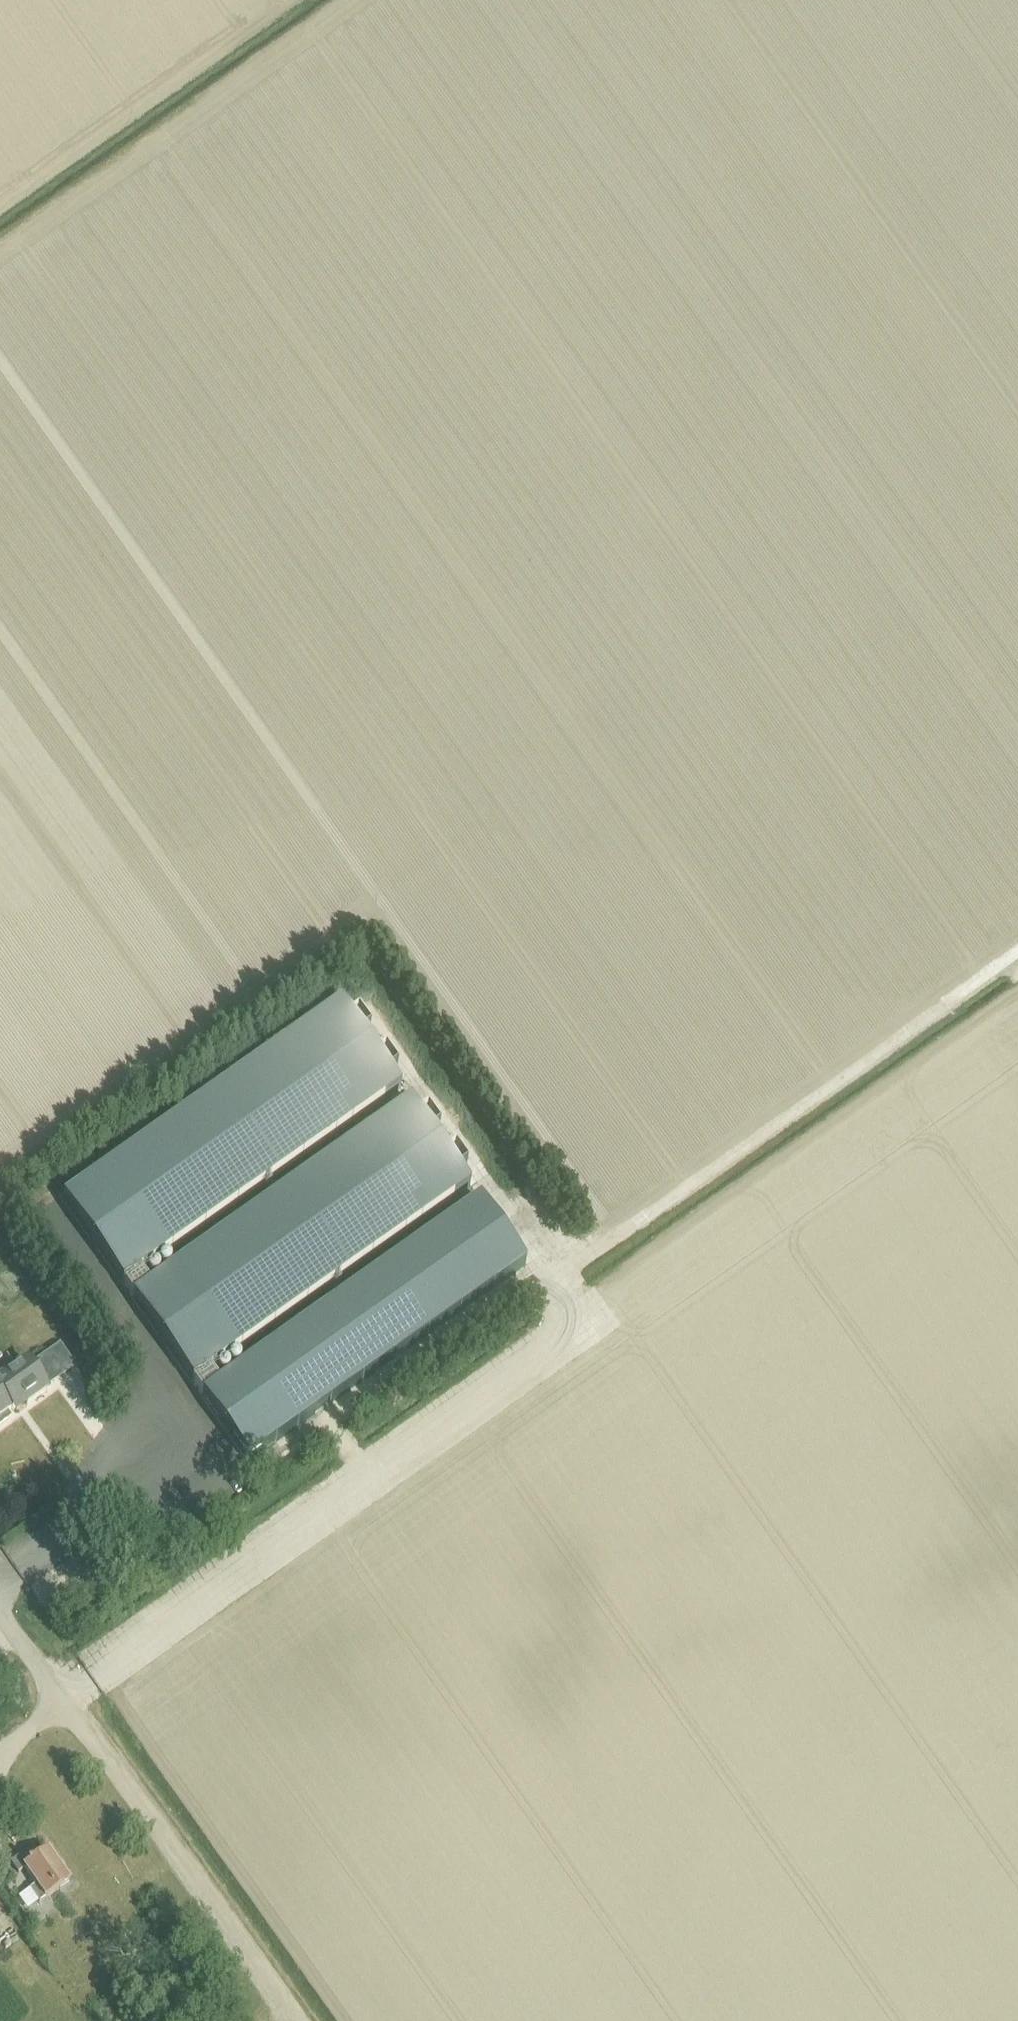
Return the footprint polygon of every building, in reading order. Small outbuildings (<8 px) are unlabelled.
[(340,1003),(62,1200),(121,1284),(400,1087),(340,1003)] [(410,1102),(132,1299),(191,1382),(469,1186),(410,1102)] [(479,1200),(201,1397),(247,1462),(525,1265),(479,1200)] [(10,1417),(6,1412),(11,1409),(23,1401),(26,1405),(46,1391),(45,1389),(53,1383),(37,1360),(29,1366),(26,1361),(16,1368),(0,1379),(0,1424),(10,1417)] [(45,1898),(69,1881),(48,1851),(40,1856),(33,1846),(11,1861),(18,1872),(25,1868),(36,1884),(29,1888),(39,1902),(45,1897),(45,1898)]
